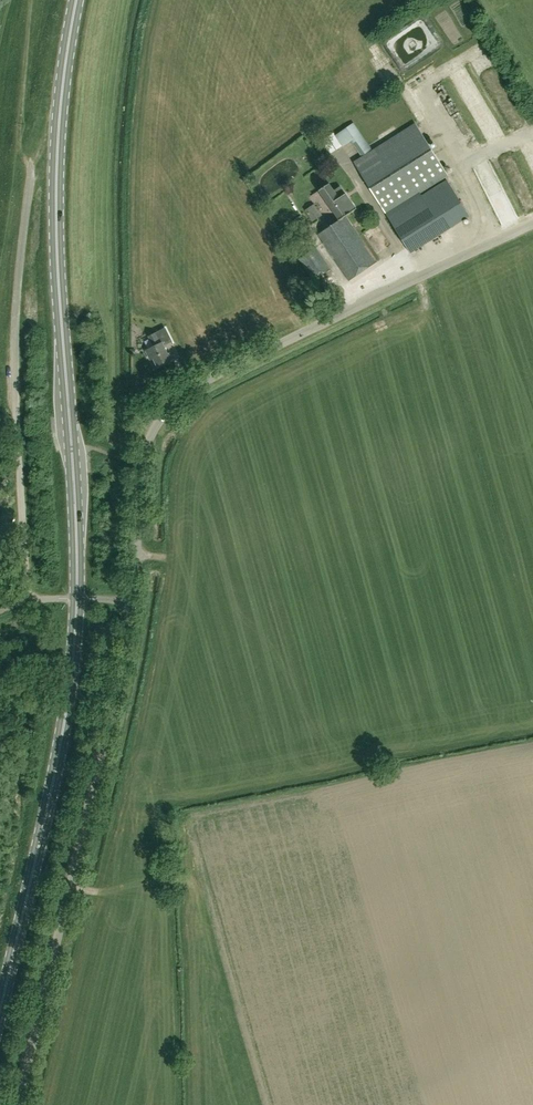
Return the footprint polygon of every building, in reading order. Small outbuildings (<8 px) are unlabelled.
[(459,120),(465,116),(445,85),(439,88),(459,120)] [(353,123),(343,129),(351,140),(360,134),(353,123)] [(417,123),(354,161),(410,252),(469,215),(447,179),(421,195),(419,192),(448,174),(417,123)] [(330,152),(342,144),(334,133),(322,141),(330,152)] [(319,235),(349,280),(377,262),(346,216),(357,209),(342,186),(335,190),(331,184),(320,191),(340,221),(319,235)] [(382,251),(391,246),(382,229),(373,234),(382,251)] [(314,280),(331,269),(317,248),(300,259),(314,280)] [(157,365),(170,359),(164,345),(172,341),(166,328),(150,336),(154,346),(146,350),(151,359),(154,357),(157,365)]
